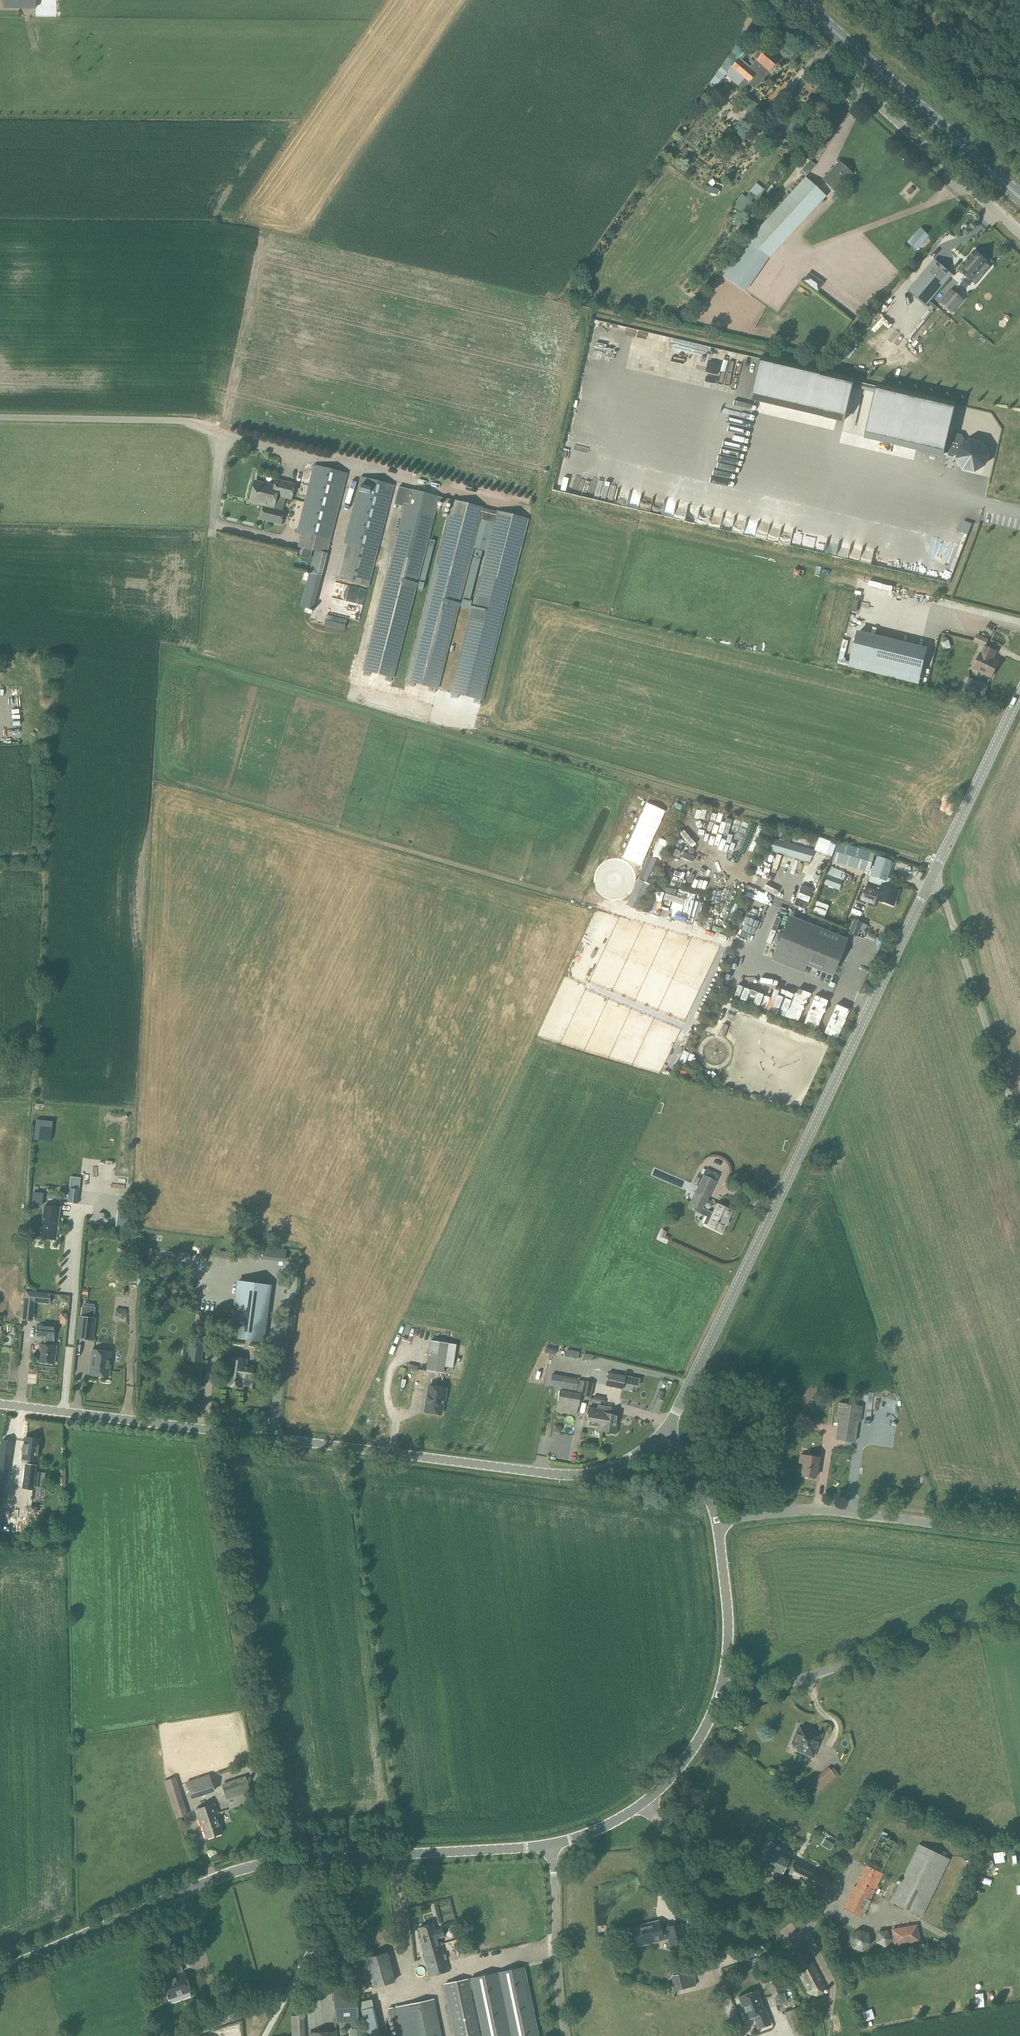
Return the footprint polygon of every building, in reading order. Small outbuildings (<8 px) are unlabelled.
[(9,13),(38,12),(38,0),(9,0),(9,13)] [(763,49),(768,43),(762,38),(757,44),(763,49)] [(737,59),(726,72),(727,73),(727,74),(740,85),(750,94),(780,60),(766,48),(750,67),(739,58),(738,59),(737,59)] [(752,114),(758,106),(750,99),(743,107),(752,114)] [(808,136),(813,129),(809,127),(812,123),(807,120),(805,123),(802,121),(798,128),(804,133),(808,136)] [(789,147),(801,149),(802,141),(790,140),(789,147)] [(839,163),(823,180),(835,191),(846,179),(845,178),(850,173),(839,163)] [(807,175),(811,171),(805,166),(801,170),(807,175)] [(826,195),(806,177),(748,242),(747,242),(723,277),(743,291),(767,256),(769,258),(776,250),(777,250),(826,195)] [(746,198),(737,210),(746,217),(755,206),(746,198)] [(907,242),(918,252),(931,237),(920,228),(907,242)] [(978,270),(985,262),(986,262),(986,261),(981,257),(982,257),(980,256),(975,251),(959,270),(964,274),(964,275),(965,276),(976,285),(984,275),(978,270)] [(936,259),(909,290),(927,306),(954,274),(936,259)] [(771,305),(782,290),(776,286),(766,301),(771,305)] [(952,315),(965,300),(953,290),(952,289),(939,304),(946,310),(952,315)] [(821,316),(825,310),(811,300),(807,306),(821,316)] [(937,321),(941,325),(950,315),(945,311),(937,321)] [(827,312),(823,318),(841,330),(845,325),(827,312)] [(768,317),(758,336),(765,339),(775,321),(768,317)] [(811,333),(816,328),(804,318),(800,324),(811,333)] [(806,340),(810,334),(796,322),(791,328),(806,340)] [(836,339),(840,332),(824,322),(820,329),(836,339)] [(813,336),(826,343),(829,337),(817,330),(813,336)] [(822,352),(826,347),(814,336),(809,341),(822,352)] [(845,420),(854,381),(759,359),(750,398),(845,420)] [(878,387),(866,436),(944,454),(944,453),(959,456),(958,459),(964,468),(975,471),(985,465),(988,454),(982,444),(971,442),(967,444),(962,435),(949,433),(955,405),(878,387)] [(314,465),(297,530),(302,531),(298,547),(315,551),(309,572),(321,575),(347,474),(314,465)] [(335,579),(368,587),(394,486),(360,478),(335,579)] [(274,488),(264,486),(264,484),(255,481),(250,502),(264,505),(260,519),(280,524),(283,512),(281,512),(285,497),(291,499),(294,485),(276,480),(274,488)] [(437,689),(480,519),(483,508),(483,507),(399,487),(395,504),(405,507),(364,671),(393,678),(437,501),(451,505),(406,682),(437,689)] [(483,508),(480,519),(482,519),(475,548),(485,551),(492,522),(494,522),(451,693),(482,701),(528,518),(497,510),(497,511),(483,508)] [(537,598),(538,592),(526,589),(524,595),(537,598)] [(324,625),(344,630),(346,620),(327,615),(324,625)] [(922,655),(876,644),(870,668),(917,679),(922,655)] [(996,652),(985,646),(982,654),(981,653),(973,668),(992,677),(999,662),(993,659),(996,652)] [(969,679),(962,699),(972,702),(973,699),(982,702),(988,685),(969,679)] [(810,862),(813,850),(772,838),(769,850),(810,862)] [(865,871),(871,852),(838,842),(832,861),(865,871)] [(886,881),(893,862),(876,856),(869,875),(886,881)] [(828,876),(824,885),(839,891),(840,889),(843,881),(828,876)] [(849,884),(843,881),(840,889),(846,892),(849,884)] [(878,897),(877,900),(893,905),(898,890),(882,884),(881,887),(868,882),(864,892),(878,897)] [(749,910),(762,916),(770,897),(775,899),(777,894),(767,890),(765,895),(757,891),(749,910)] [(596,914),(610,919),(612,913),(598,909),(596,914)] [(713,923),(715,915),(708,913),(706,921),(713,923)] [(749,914),(747,919),(759,924),(761,918),(749,914)] [(788,916),(786,920),(797,924),(798,919),(788,916)] [(862,922),(856,920),(851,932),(857,935),(862,922)] [(801,922),(799,926),(810,930),(811,926),(801,922)] [(706,935),(712,937),(715,926),(709,925),(706,935)] [(816,937),(785,925),(772,958),(803,971),(806,963),(828,972),(831,964),(833,965),(835,961),(837,962),(846,941),(819,930),(816,937)] [(728,969),(727,969),(726,975),(725,974),(723,980),(732,983),(739,961),(731,959),(728,969)] [(729,999),(732,987),(720,984),(717,995),(729,999)] [(681,1064),(679,1067),(684,1069),(685,1066),(686,1067),(692,1054),(682,1049),(676,1062),(681,1064)] [(676,1075),(675,1081),(688,1083),(689,1077),(676,1075)] [(32,1144),(49,1144),(49,1129),(32,1128),(32,1144)] [(717,1181),(703,1174),(687,1207),(706,1216),(703,1223),(708,1226),(722,1232),(732,1211),(718,1205),(714,1213),(703,1208),(717,1181)] [(78,1204),(79,1190),(69,1189),(68,1203),(78,1204)] [(60,1208),(45,1206),(41,1238),(56,1239),(60,1208)] [(237,1286),(230,1337),(262,1342),(269,1290),(237,1286)] [(289,1333),(291,1316),(281,1314),(279,1331),(289,1333)] [(92,1340),(95,1319),(80,1317),(77,1338),(92,1340)] [(54,1339),(55,1327),(38,1325),(37,1337),(54,1339)] [(443,1372),(448,1342),(431,1340),(426,1370),(443,1372)] [(191,1341),(189,1361),(201,1363),(203,1343),(191,1341)] [(54,1363),(56,1347),(40,1345),(38,1361),(54,1363)] [(92,1350),(89,1375),(108,1377),(111,1352),(92,1350)] [(246,1365),(247,1360),(227,1357),(224,1385),(243,1388),(243,1384),(250,1385),(252,1366),(246,1365)] [(623,1389),(626,1375),(608,1372),(606,1386),(623,1389)] [(408,1392),(418,1392),(418,1375),(408,1375),(408,1392)] [(576,1391),(578,1378),(562,1376),(560,1388),(576,1391)] [(591,1397),(594,1383),(584,1381),(582,1394),(591,1397)] [(445,1399),(447,1388),(429,1385),(425,1411),(441,1414),(443,1399),(445,1399)] [(578,1407),(581,1393),(560,1389),(558,1403),(578,1407)] [(860,1423),(863,1406),(838,1402),(836,1419),(838,1419),(835,1439),(855,1442),(858,1422),(860,1423)] [(604,1412),(604,1410),(588,1408),(585,1427),(600,1429),(601,1429),(602,1421),(598,1420),(600,1412),(604,1412)] [(615,1434),(618,1415),(604,1413),(605,1410),(604,1410),(604,1412),(600,1412),(598,1420),(602,1421),(601,1429),(600,1429),(600,1431),(615,1434)] [(28,1460),(27,1465),(33,1465),(34,1461),(36,1461),(39,1440),(25,1438),(23,1459),(28,1460)] [(3,1484),(2,1491),(10,1491),(12,1476),(8,1475),(13,1442),(2,1440),(0,1451),(0,1484),(3,1484)] [(819,1473),(821,1458),(801,1455),(799,1463),(803,1463),(801,1476),(815,1478),(816,1472),(819,1473)] [(34,1482),(36,1466),(33,1465),(27,1465),(26,1465),(24,1480),(24,1481),(23,1488),(33,1489),(34,1482)] [(44,1490),(46,1475),(37,1474),(35,1488),(44,1490)] [(806,1727),(805,1732),(797,1729),(792,1743),(799,1746),(797,1750),(813,1757),(822,1733),(806,1727)] [(809,1798),(828,1775),(821,1769),(808,1785),(810,1786),(804,1794),(809,1798)] [(192,1800),(214,1792),(209,1775),(186,1783),(192,1800)] [(176,1818),(187,1815),(175,1777),(164,1781),(176,1818)] [(228,1811),(255,1802),(248,1782),(222,1790),(228,1811)] [(222,1833),(219,1825),(221,1824),(214,1804),(195,1810),(200,1826),(202,1825),(206,1838),(222,1833)] [(862,1917),(883,1873),(882,1873),(896,1843),(880,1835),(855,1886),(853,1885),(843,1907),(862,1917)] [(922,1916),(950,1859),(918,1844),(891,1902),(922,1916)] [(788,1874),(785,1880),(821,1897),(832,1876),(796,1859),(795,1861),(789,1857),(789,1858),(768,1848),(760,1865),(781,1875),(783,1872),(788,1874)] [(685,1942),(680,1924),(661,1928),(659,1920),(632,1927),(636,1946),(668,1939),(670,1946),(685,1942)] [(442,1944),(440,1938),(443,1937),(441,1929),(435,1931),(433,1923),(418,1928),(421,1937),(419,1938),(420,1943),(419,1943),(429,1976),(450,1970),(442,1944)] [(896,1951),(920,1947),(916,1926),(892,1930),(896,1951)] [(871,1943),(868,1932),(858,1929),(849,1937),(852,1948),(863,1951),(871,1943)] [(466,1957),(478,1954),(476,1947),(464,1950),(466,1957)] [(816,1996),(823,1992),(825,1984),(807,1949),(799,1947),(793,1950),(790,1958),(807,1991),(816,1996)] [(374,1988),(395,1982),(387,1952),(365,1958),(374,1988)] [(675,1990),(696,1985),(691,1963),(678,1967),(679,1973),(671,1975),(675,1990)] [(470,1978),(482,2035),(539,2035),(525,1966),(470,1978)] [(169,1998),(190,1991),(184,1974),(163,1981),(169,1998)] [(784,1992),(781,1993),(774,1975),(762,1980),(765,1987),(770,1985),(777,2004),(787,2001),(784,1992)] [(468,1978),(444,1983),(455,2035),(481,2035),(468,1978)] [(335,2021),(359,2020),(357,1989),(356,1988),(333,1989),(335,2021)] [(743,2008),(747,2019),(754,2016),(758,2028),(770,2024),(765,2009),(763,2009),(757,1990),(741,1995),(746,2007),(743,2008)] [(434,1999),(390,2008),(396,2035),(441,2035),(434,1999)] [(793,2035),(813,2035),(806,2018),(805,2018),(801,2006),(784,2012),(793,2035)] [(925,2010),(926,2021),(935,2019),(934,2009),(925,2010)] [(859,2016),(863,2027),(868,2025),(864,2014),(859,2016)] [(304,2015),(290,2016),(291,2035),(305,2035),(304,2015)] [(364,2028),(350,2028),(350,2035),(364,2035),(364,2028)]
